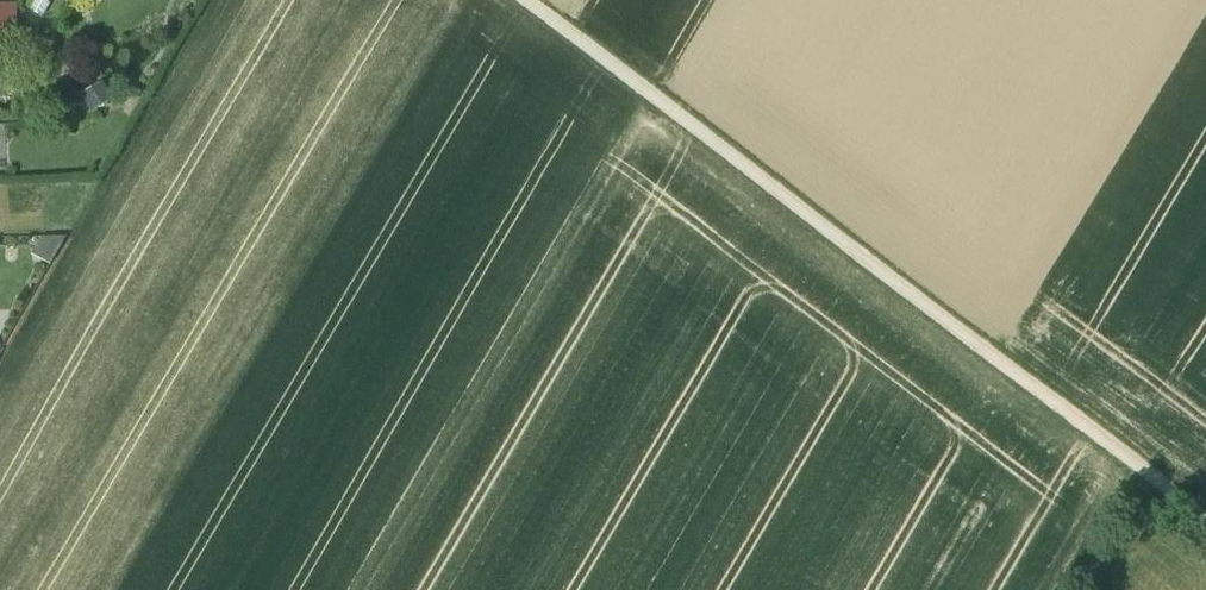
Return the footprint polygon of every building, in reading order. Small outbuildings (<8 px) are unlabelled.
[(83,95),(91,114),(118,101),(110,83),(83,95)] [(34,254),(51,265),(69,237),(46,238),(34,254)]
